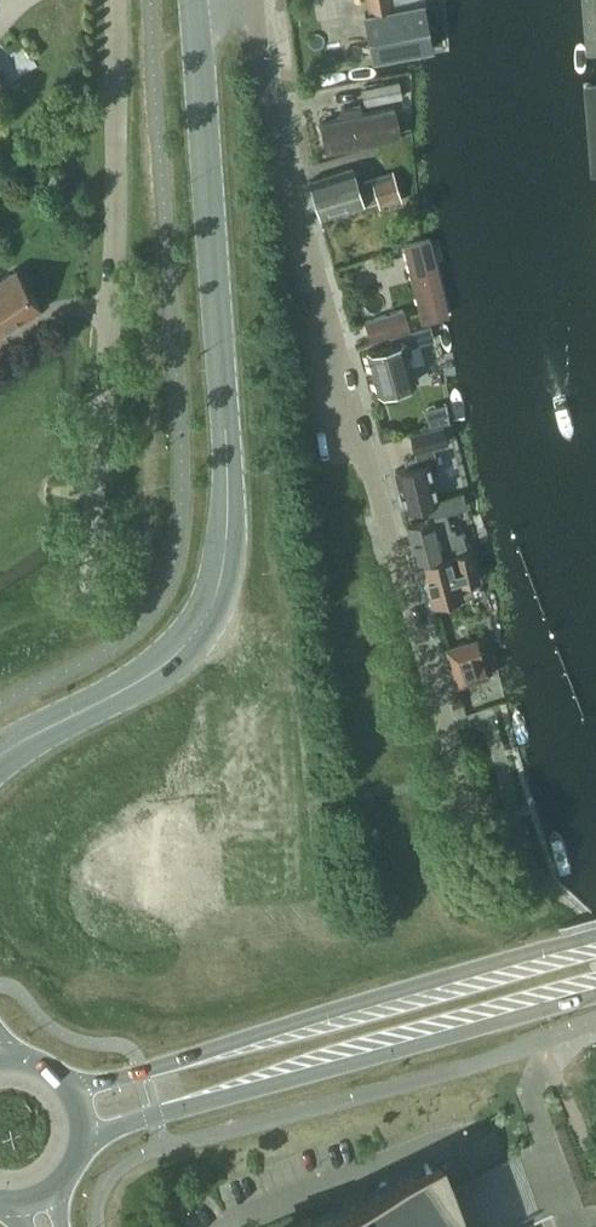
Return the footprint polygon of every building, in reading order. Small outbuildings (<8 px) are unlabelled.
[(433,48),(424,0),(367,0),(370,12),(365,14),(374,59),(433,48)] [(595,54),(595,0),(583,0),(586,55),(595,54)] [(365,106),(402,98),(399,81),(362,89),(365,106)] [(595,176),(595,83),(584,84),(591,176),(595,176)] [(363,112),(361,104),(339,109),(340,117),(320,121),(327,153),(401,137),(394,106),(363,112)] [(356,182),(351,168),(309,182),(321,219),(363,205),(378,201),(379,205),(401,199),(393,171),(371,178),(356,182)] [(422,323),(430,321),(449,317),(430,239),(403,245),(422,323)] [(40,307),(16,271),(0,281),(0,333),(40,307)] [(371,340),(408,329),(403,310),(365,321),(371,340)] [(392,344),(367,350),(378,392),(414,383),(410,365),(420,363),(423,360),(424,355),(421,344),(434,341),(430,326),(402,333),(390,336),(392,344)] [(387,425),(380,427),(384,438),(396,434),(394,428),(387,425)] [(410,466),(395,470),(400,490),(399,493),(401,502),(404,503),(405,507),(438,499),(432,474),(439,472),(433,446),(448,443),(444,426),(410,434),(416,456),(408,458),(410,466)] [(430,520),(407,526),(409,535),(412,544),(417,563),(418,563),(467,550),(465,539),(459,541),(455,528),(451,529),(447,513),(465,508),(467,508),(464,495),(464,494),(425,503),(430,520)] [(432,604),(463,596),(460,585),(480,579),(473,550),(422,564),(432,604)] [(456,684),(487,675),(476,637),(445,646),(456,684)] [(481,873),(498,868),(495,857),(478,861),(481,873)] [(309,1216),(287,1226),(466,1226),(438,1151),(309,1216)]
